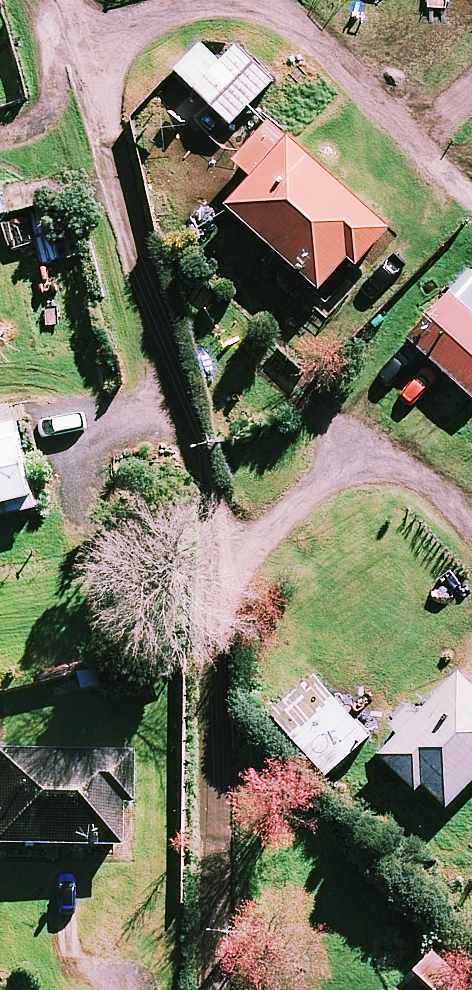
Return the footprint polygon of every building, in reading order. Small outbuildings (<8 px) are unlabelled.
[(221,68),(202,49),(177,74),(233,129),(273,88),(237,52),(221,68)] [(391,240),(274,128),(238,166),(258,185),(232,213),(322,299),(352,266),(359,273),(391,240)] [(0,188),(0,221),(8,219),(0,188)] [(411,345),(471,400),(471,277),(411,345)] [(18,425),(0,429),(0,518),(36,510),(18,425)] [(372,743),(318,680),(277,715),(331,778),(372,743)] [(420,797),(427,790),(451,813),(471,791),(471,689),(463,681),(423,722),(412,711),(395,729),(406,740),(384,762),(420,797)] [(134,764),(0,764),(0,857),(123,858),(123,816),(134,816),(134,764)] [(442,960),(413,989),(471,989),(442,960)]
